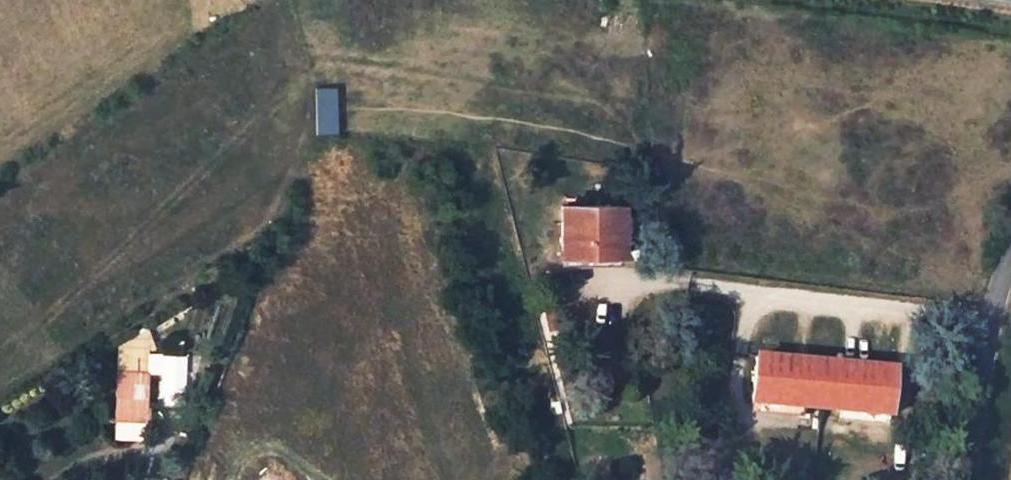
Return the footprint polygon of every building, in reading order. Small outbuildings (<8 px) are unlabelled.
[(312,86),(315,133),(335,132),(333,85),(312,86)] [(562,204),(562,254),(622,255),(623,206),(562,204)] [(758,357),(754,401),(890,414),(895,368),(758,357)] [(131,386),(133,365),(115,364),(114,386),(131,386)] [(114,386),(112,421),(147,423),(149,387),(114,386)]
